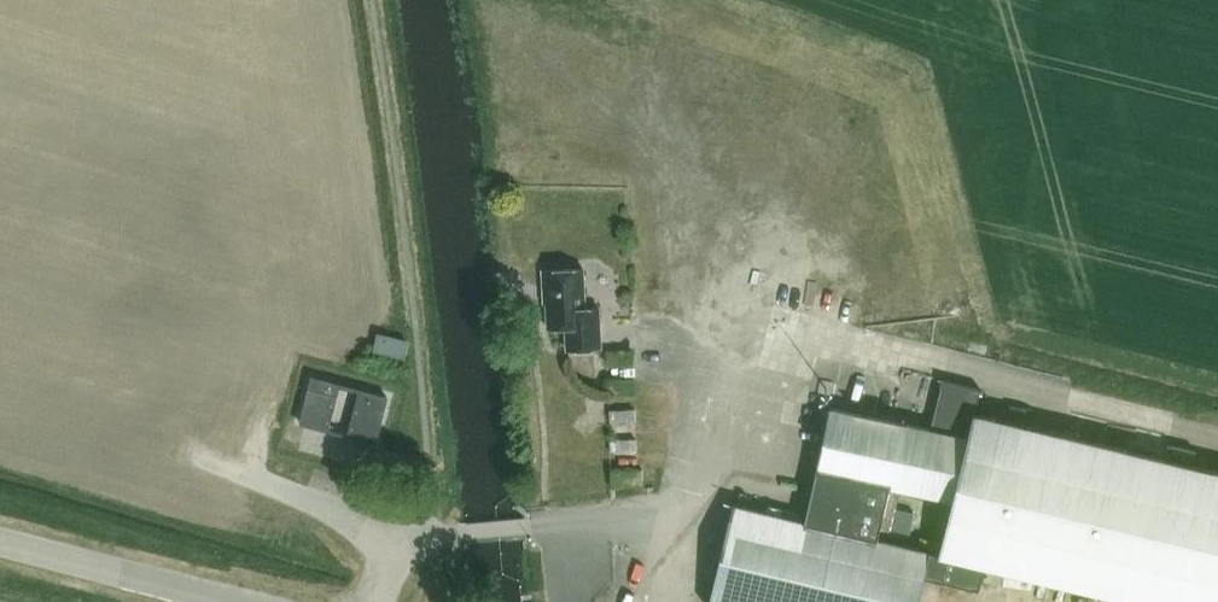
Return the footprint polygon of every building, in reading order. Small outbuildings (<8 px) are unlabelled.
[(602,347),(600,306),(586,307),(584,267),(543,269),(544,292),(546,291),(548,327),(566,326),(568,348),(602,347)] [(403,356),(407,341),(378,335),(375,349),(403,356)] [(329,428),(340,383),(340,382),(312,375),(312,376),(301,421),(329,428)] [(981,588),(987,565),(1140,601),(1217,601),(1217,471),(975,413),(981,388),(943,378),(931,428),(832,406),(807,518),(736,502),(712,601),(920,601),(927,575),(981,588)] [(633,380),(608,381),(609,394),(633,393),(633,380)] [(374,439),(385,395),(386,394),(357,387),(357,388),(346,432),(374,439)] [(634,409),(609,410),(610,423),(634,422),(634,409)] [(635,439),(610,440),(611,453),(635,452),(635,439)]
